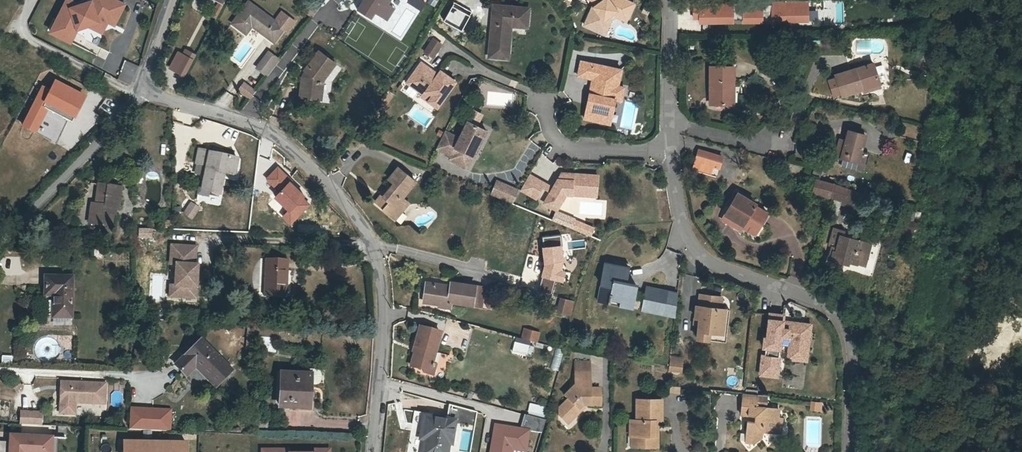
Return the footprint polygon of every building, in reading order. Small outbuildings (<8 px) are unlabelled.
[(78,30),(89,27),(99,24),(106,27),(108,23),(115,27),(125,8),(110,0),(101,0),(98,5),(92,2),(81,6),(69,0),(51,33),(71,44),(78,30)] [(367,3),(364,1),(359,9),(371,16),(374,12),(384,18),(393,5),(388,2),(390,0),(368,0),(367,3)] [(600,2),(595,5),(594,4),(586,24),(600,30),(605,19),(617,9),(619,11),(629,16),(635,2),(631,0),(597,0),(600,2)] [(809,21),(809,0),(741,2),(742,22),(768,22),(809,21)] [(843,0),(825,0),(825,11),(810,11),(810,16),(828,16),(828,23),(843,23),(843,0)] [(692,1),(692,21),(733,20),(733,1),(692,1)] [(230,24),(243,35),(250,28),(270,46),(283,31),(249,2),(230,24)] [(528,9),(493,6),(490,60),(508,61),(511,25),(527,26),(528,9)] [(600,30),(606,32),(613,17),(617,14),(627,19),(629,16),(619,11),(617,9),(605,19),(600,30)] [(99,24),(89,27),(103,34),(106,27),(99,24)] [(436,40),(426,54),(436,61),(446,47),(436,40)] [(182,53),(179,51),(172,67),(188,74),(197,53),(185,47),(182,53)] [(260,65),(270,73),(282,57),(271,49),(260,65)] [(299,98),(319,100),(320,80),(322,80),(335,64),(319,51),(306,66),(309,69),(301,78),(299,98)] [(125,59),(116,79),(132,86),(140,66),(125,59)] [(593,78),(593,82),(595,83),(594,87),(591,89),(585,118),(602,122),(604,109),(610,110),(612,97),(616,98),(622,100),(625,86),(619,85),(622,68),(582,60),(579,75),(593,78)] [(437,108),(456,82),(440,71),(438,74),(421,62),(407,83),(424,95),(426,91),(432,96),(428,102),(437,108)] [(829,81),(832,94),(840,92),(841,97),(879,87),(874,67),(836,77),(836,80),(829,81)] [(733,70),(718,69),(709,69),(708,107),(728,109),(729,90),(734,90),(735,70),(733,70)] [(256,91),(244,82),(237,91),(249,100),(256,91)] [(42,89),(22,127),(33,133),(45,110),(67,122),(72,112),(76,114),(84,99),(55,83),(50,93),(42,89)] [(432,96),(426,91),(424,95),(422,97),(428,102),(432,96)] [(604,109),(602,122),(611,123),(616,98),(612,97),(610,110),(604,109)] [(473,110),(468,122),(477,126),(482,115),(473,110)] [(71,124),(76,114),(72,112),(67,122),(71,124)] [(477,126),(468,122),(459,139),(445,131),(437,149),(451,156),(449,159),(467,168),(473,156),(474,157),(487,131),(477,126)] [(836,162),(844,163),(842,171),(856,173),(858,165),(860,166),(866,138),(850,135),(847,148),(840,147),(836,162)] [(198,167),(205,168),(203,194),(222,195),(225,173),(232,173),(234,159),(208,157),(208,151),(199,150),(198,167)] [(702,154),(699,165),(715,170),(720,172),(724,160),(702,154)] [(307,193),(277,164),(266,176),(280,190),(276,194),(290,208),(283,215),(292,224),(311,206),(303,197),(307,193)] [(715,170),(699,165),(696,174),(713,179),(715,170)] [(380,210),(388,217),(394,210),(396,211),(404,202),(400,199),(413,183),(396,169),(387,180),(391,184),(387,189),(385,187),(373,201),(381,208),(380,210)] [(573,177),(560,177),(554,188),(551,193),(545,203),(557,210),(567,194),(597,196),(599,175),(573,174),(573,177)] [(530,175),(521,190),(536,199),(543,188),(545,184),(530,175)] [(521,189),(498,180),(492,195),(514,204),(521,189)] [(554,188),(545,184),(543,188),(551,193),(554,188)] [(811,186),(807,199),(807,200),(822,203),(822,202),(854,213),(859,200),(830,190),(811,186)] [(88,228),(98,228),(98,235),(109,235),(110,210),(117,210),(117,190),(94,189),(93,214),(88,214),(88,228)] [(734,194),(722,214),(738,224),(737,227),(750,234),(762,214),(750,207),(752,203),(734,194)] [(407,205),(404,202),(396,211),(394,210),(388,217),(393,220),(407,205)] [(199,213),(192,208),(186,216),(193,221),(199,213)] [(735,229),(737,227),(738,224),(722,214),(719,219),(735,229)] [(594,228),(574,220),(571,229),(591,237),(594,228)] [(854,248),(856,240),(840,236),(841,231),(830,228),(825,246),(830,247),(827,260),(843,264),(844,260),(854,263),(858,249),(854,248)] [(863,242),(856,240),(854,248),(858,249),(861,250),(863,242)] [(564,243),(544,246),(546,261),(543,275),(565,281),(568,268),(564,243)] [(622,244),(621,255),(629,255),(630,245),(622,244)] [(171,299),(196,301),(199,269),(196,269),(198,251),(174,249),(172,267),(178,268),(176,289),(172,288),(171,299)] [(626,264),(602,259),(594,297),(630,305),(634,282),(623,280),(626,264)] [(290,262),(268,260),(265,297),(287,299),(290,262)] [(45,298),(53,298),(53,319),(71,319),(70,279),(45,279),(45,298)] [(420,298),(445,303),(446,298),(479,304),(483,285),(449,279),(448,286),(442,284),(442,282),(423,279),(420,298)] [(642,286),(639,306),(672,312),(676,292),(642,286)] [(719,331),(722,307),(723,297),(700,294),(698,304),(695,303),(693,315),(697,316),(696,322),(694,337),(705,338),(707,330),(719,331)] [(575,305),(564,300),(559,312),(571,316),(575,305)] [(727,307),(722,307),(719,331),(707,330),(705,338),(723,340),(727,307)] [(805,334),(807,324),(781,321),(782,315),(768,313),(765,338),(763,337),(761,347),(764,347),(763,355),(761,354),(758,373),(775,375),(778,344),(787,345),(787,350),(806,352),(808,335),(805,334)] [(407,366),(419,369),(418,372),(431,375),(434,367),(427,364),(430,351),(434,352),(439,332),(416,326),(410,345),(413,347),(407,366)] [(520,336),(537,341),(541,331),(523,326),(520,336)] [(514,341),(512,353),(531,356),(533,344),(514,341)] [(202,342),(178,366),(188,377),(198,368),(219,387),(233,371),(202,342)] [(557,348),(551,368),(558,370),(564,350),(557,348)] [(805,361),(806,352),(787,350),(786,358),(805,361)] [(681,356),(669,355),(668,364),(680,365),(681,356)] [(284,374),(282,405),(310,406),(312,385),(316,384),(319,382),(322,380),(322,370),(311,369),(310,375),(284,374)] [(579,375),(579,383),(595,383),(595,375),(579,375)] [(730,375),(726,383),(735,386),(738,377),(730,375)] [(595,383),(579,383),(578,391),(576,391),(569,399),(572,401),(560,412),(561,416),(570,425),(583,412),(581,409),(585,406),(603,407),(603,391),(595,390),(595,383)] [(108,384),(63,384),(63,416),(77,416),(77,407),(81,403),(108,404),(108,384)] [(782,433),(784,418),(783,418),(784,409),(762,406),(763,395),(748,393),(746,414),(759,415),(759,422),(751,421),(750,432),(752,432),(758,441),(759,441),(768,435),(768,432),(782,433)] [(641,447),(652,447),(652,437),(657,437),(658,426),(662,426),(662,420),(667,421),(667,400),(641,399),(640,420),(633,420),(633,435),(634,436),(641,436),(641,447)] [(809,410),(822,410),(822,401),(810,400),(809,410)] [(529,403),(526,414),(544,417),(547,406),(529,403)] [(174,408),(131,406),(130,428),(173,430),(174,408)] [(45,414),(25,413),(24,425),(44,426),(45,414)] [(418,441),(417,451),(440,451),(444,428),(450,429),(450,419),(417,414),(415,424),(418,424),(415,440),(418,441)] [(494,422),(490,451),(512,451),(512,450),(526,451),(528,451),(532,428),(494,422)] [(661,448),(662,426),(658,426),(657,437),(652,437),(652,447),(661,448)] [(749,440),(758,441),(752,432),(750,432),(749,440)] [(10,436),(10,442),(0,441),(0,451),(51,451),(52,438),(10,436)] [(128,443),(127,451),(125,451),(190,451),(190,444),(128,443)]
